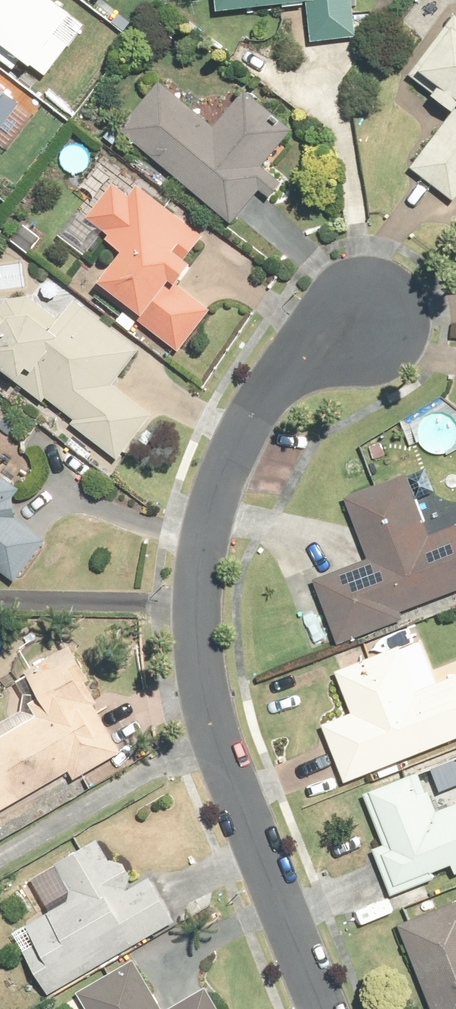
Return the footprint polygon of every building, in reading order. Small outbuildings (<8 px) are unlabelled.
[(89,18),(65,0),(0,0),(0,51),(16,63),(24,53),(49,71),(89,18)] [(356,0),(312,0),(315,38),(359,33),(356,0)] [(415,72),(455,103),(455,18),(415,72)] [(21,94),(0,78),(0,123),(21,94)] [(295,128),(249,88),(218,124),(165,79),(124,126),(179,172),(235,221),(240,216),(264,186),(274,194),(285,181),(264,164),(295,128)] [(416,165),(455,196),(455,112),(416,165)] [(112,140),(124,126),(119,121),(107,135),(112,140)] [(57,160),(88,182),(100,166),(69,144),(57,160)] [(191,256),(202,241),(207,235),(142,184),(134,194),(119,182),(106,198),(92,214),(107,226),(115,233),(112,236),(130,250),(113,273),(108,279),(143,306),(137,314),(141,316),(176,344),(183,349),(214,311),(181,285),(199,262),(195,259),(191,256)] [(15,239),(31,250),(42,235),(26,223),(15,239)] [(156,413),(116,383),(144,349),(142,347),(79,298),(64,317),(33,295),(10,297),(0,310),(0,359),(18,373),(14,376),(45,400),(49,395),(78,418),(75,422),(121,458),(156,413)] [(11,469),(16,471),(20,469),(23,465),(23,460),(20,456),(15,455),(11,456),(8,461),(8,466),(11,469)] [(18,484),(0,470),(0,566),(2,568),(18,579),(49,539),(43,534),(19,517),(16,495),(22,487),(18,484)] [(433,533),(409,472),(348,495),(361,528),(372,558),(318,578),(343,643),(399,622),(407,619),(404,610),(455,590),(455,525),(433,533)] [(96,684),(73,645),(29,670),(31,674),(21,680),(28,691),(24,710),(0,725),(0,812),(3,816),(76,773),(79,779),(126,751),(123,746),(89,687),(96,684)] [(421,691),(403,645),(387,652),(339,671),(356,712),(327,724),(333,741),(346,772),(350,780),(455,738),(455,677),(421,691)] [(433,795),(423,771),(369,793),(389,844),(378,848),(383,859),(397,895),(424,883),(439,877),(437,872),(455,864),(455,807),(440,813),(433,795)] [(132,889),(136,875),(129,863),(113,859),(102,840),(60,863),(75,890),(72,901),(51,913),(31,923),(42,943),(28,952),(52,993),(180,921),(155,876),(132,889)] [(402,924),(436,1008),(455,1008),(455,902),(402,924)] [(138,958),(134,960),(80,992),(82,995),(90,1008),(167,1008),(138,958)] [(202,993),(174,1008),(224,1008),(211,987),(202,993)]
